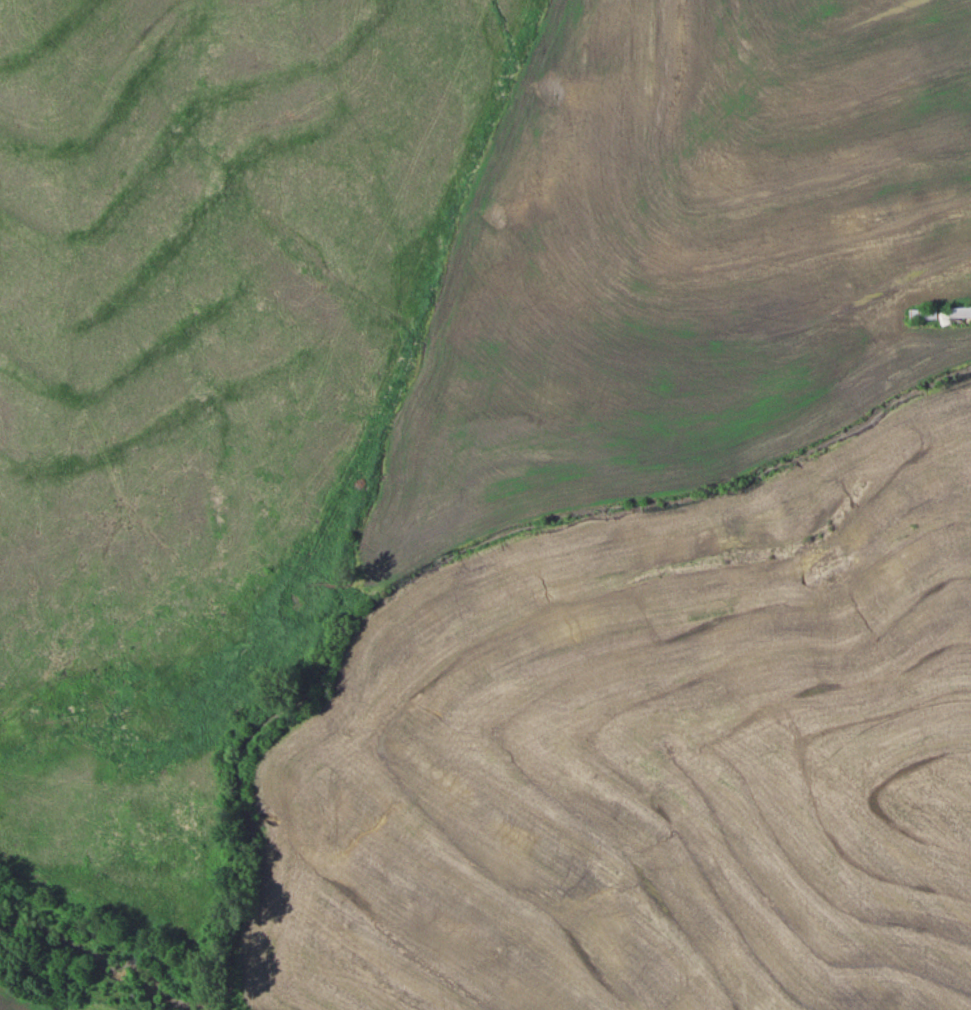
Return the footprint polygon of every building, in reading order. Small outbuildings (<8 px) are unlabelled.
[(952,306),(952,318),(970,318),(970,306),(952,306)] [(939,320),(939,309),(911,309),(911,320),(939,320)]
